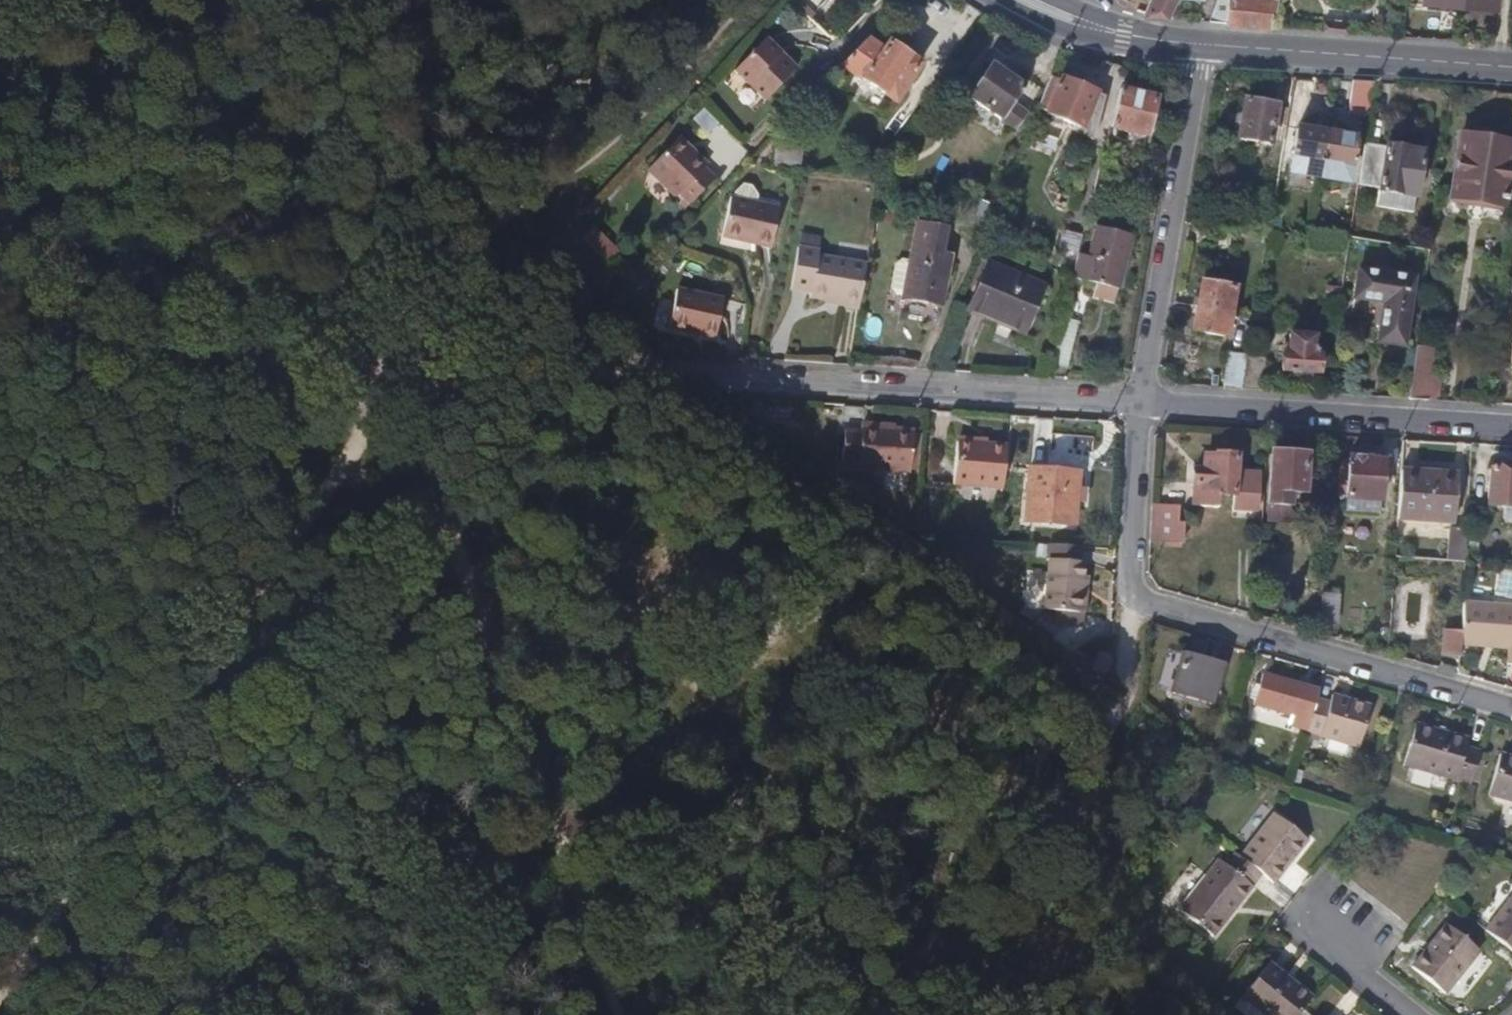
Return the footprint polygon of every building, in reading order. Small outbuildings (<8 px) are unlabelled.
[(1142,18),(1161,20),(1167,5),(1170,0),(1150,0),(1142,18)] [(1215,0),(1204,0),(1203,3),(1194,3),(1189,23),(1206,24),(1215,0)] [(1206,24),(1222,25),(1225,0),(1215,0),(1206,24)] [(1271,0),(1225,0),(1222,25),(1263,29),(1271,0)] [(1494,0),(1423,0),(1423,5),(1493,11),(1494,0)] [(782,58),(763,40),(732,72),(763,102),(792,72),(780,61),(782,58)] [(887,48),(882,54),(862,41),(845,59),(836,68),(858,83),(860,81),(893,102),(917,67),(887,48)] [(792,72),(794,70),(782,58),(780,61),(792,72)] [(1020,88),(988,67),(966,100),(997,121),(998,119),(1013,129),(1022,114),(1008,105),(1020,88)] [(1057,82),(1047,78),(1035,108),(1044,112),(1043,114),(1068,126),(1066,131),(1087,140),(1104,99),(1059,80),(1057,82)] [(1366,119),(1372,85),(1354,84),(1349,116),(1366,119)] [(1141,137),(1151,101),(1117,93),(1107,129),(1141,137)] [(1272,107),(1242,102),(1236,140),(1266,146),(1266,143),(1279,145),(1285,112),(1272,110),(1272,107)] [(701,106),(691,118),(709,133),(719,121),(701,106)] [(1315,179),(1322,136),(1293,131),(1286,174),(1315,179)] [(1352,140),(1322,136),(1315,179),(1345,184),(1352,140)] [(1510,145),(1458,137),(1449,199),(1501,208),(1510,145)] [(690,156),(692,154),(676,138),(673,140),(690,156)] [(690,156),(673,140),(644,172),(672,199),(676,195),(686,206),(711,180),(701,170),(705,166),(692,154),(690,156)] [(1420,156),(1362,145),(1355,189),(1369,191),(1366,205),(1410,214),(1420,156)] [(1005,180),(991,175),(979,206),(992,212),(1005,180)] [(755,199),(750,191),(741,188),(732,196),(731,201),(729,201),(720,239),(770,250),(778,212),(753,206),(755,199)] [(1501,208),(1449,199),(1446,214),(1498,222),(1501,208)] [(939,254),(944,229),(915,225),(908,265),(901,263),(894,268),(890,294),(894,300),(939,307),(947,255),(939,254)] [(1095,228),(1088,259),(1075,255),(1074,259),(1070,278),(1069,279),(1093,285),(1090,299),(1112,305),(1128,235),(1095,228)] [(599,258),(610,248),(592,230),(581,240),(599,258)] [(1074,259),(1075,255),(1081,234),(1063,230),(1057,255),(1074,259)] [(604,263),(615,253),(610,248),(599,258),(604,263)] [(814,256),(815,251),(796,248),(788,291),(807,294),(806,298),(856,308),(863,265),(814,256)] [(1018,332),(1038,286),(984,264),(965,310),(1018,332)] [(1401,344),(1409,275),(1354,268),(1349,300),(1378,304),(1373,341),(1401,344)] [(720,295),(674,284),(665,322),(711,333),(720,295)] [(1197,284),(1193,309),(1226,314),(1231,290),(1197,284)] [(1226,314),(1193,309),(1189,334),(1222,339),(1226,314)] [(1068,347),(1074,320),(1060,317),(1054,343),(1068,347)] [(1308,356),(1310,337),(1285,336),(1284,353),(1279,353),(1278,373),(1314,375),(1316,357),(1308,356)] [(1431,350),(1412,348),(1404,401),(1424,403),(1431,350)] [(1239,391),(1244,360),(1223,358),(1220,390),(1239,391)] [(1261,361),(1244,360),(1239,391),(1259,393),(1261,361)] [(909,474),(913,431),(860,426),(860,433),(843,431),(840,460),(857,462),(856,468),(909,474)] [(1002,446),(954,443),(951,486),(1000,489),(1002,446)] [(1302,494),(1304,457),(1270,454),(1266,522),(1285,524),(1289,492),(1302,494)] [(1234,473),(1235,457),(1214,456),(1213,459),(1204,459),(1202,474),(1193,472),(1191,487),(1202,488),(1199,507),(1215,509),(1217,496),(1232,498),(1230,511),(1254,513),(1257,475),(1234,473)] [(1366,462),(1347,460),(1343,511),(1378,514),(1381,465),(1366,464),(1366,462)] [(1074,475),(1025,471),(1021,522),(1071,525),(1074,475)] [(1417,481),(1418,474),(1398,472),(1395,519),(1451,524),(1455,476),(1435,475),(1434,482),(1417,481)] [(1489,472),(1486,508),(1511,510),(1511,474),(1489,472)] [(1177,509),(1150,507),(1148,541),(1180,543),(1181,524),(1176,524),(1177,509)] [(1260,517),(1249,516),(1245,533),(1259,534),(1260,517)] [(1447,525),(1447,563),(1464,563),(1465,525),(1447,525)] [(1077,563),(1080,549),(1048,546),(1042,610),(1051,611),(1081,615),(1084,579),(1085,564),(1077,563)] [(1040,608),(1042,571),(1026,570),(1024,607),(1040,608)] [(1391,640),(1430,642),(1433,578),(1395,576),(1391,640)] [(1081,615),(1082,615),(1087,615),(1091,580),(1084,579),(1081,615)] [(1335,625),(1337,598),(1320,597),(1319,624),(1335,625)] [(1481,648),(1482,649),(1483,646),(1490,646),(1490,649),(1506,650),(1505,666),(1511,667),(1511,608),(1461,604),(1459,626),(1483,630),(1481,648)] [(1049,624),(1081,629),(1082,615),(1081,615),(1051,611),(1049,624)] [(1457,647),(1481,648),(1483,630),(1459,626),(1457,647)] [(1456,658),(1457,647),(1458,633),(1441,632),(1439,656),(1456,658)] [(1210,706),(1220,664),(1180,654),(1171,696),(1210,706)] [(1291,716),(1289,727),(1304,732),(1313,700),(1314,692),(1259,676),(1251,706),(1291,716)] [(1313,700),(1304,732),(1303,733),(1355,747),(1366,707),(1334,699),(1335,698),(1330,697),(1328,698),(1326,703),(1313,700)] [(1468,749),(1471,742),(1415,727),(1404,768),(1471,787),(1481,752),(1468,749)] [(1503,756),(1491,798),(1511,804),(1511,759),(1503,756)] [(1240,858),(1260,875),(1272,884),(1305,842),(1272,816),(1240,858)] [(1179,909),(1212,935),(1260,875),(1240,858),(1231,852),(1222,863),(1218,859),(1179,909)] [(1486,930),(1511,951),(1511,898),(1486,930)] [(1478,950),(1445,925),(1411,968),(1445,993),(1478,950)] [(1289,974),(1270,959),(1267,964),(1285,978),(1289,974)] [(1267,964),(1240,998),(1262,1014),(1298,1014),(1311,998),(1285,978),(1267,964)]
